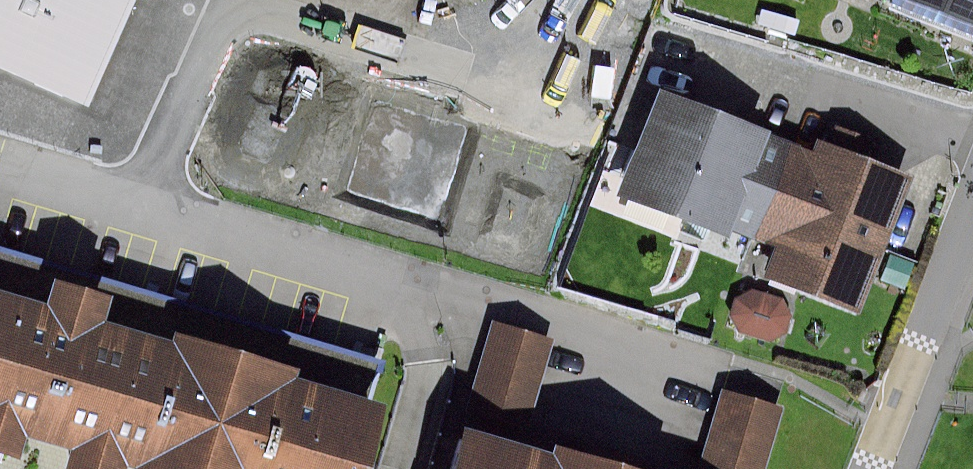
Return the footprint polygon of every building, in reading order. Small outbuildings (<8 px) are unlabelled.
[(80,99),(122,0),(0,0),(0,65),(80,99)] [(972,20),(972,0),(920,0),(972,20)] [(727,219),(754,229),(790,137),(655,85),(614,189),(722,231),(727,219)] [(815,147),(790,137),(754,229),(781,240),(768,273),(861,309),(916,169),(821,132),(815,147)] [(412,403),(316,374),(318,367),(192,328),(189,337),(121,315),(128,293),(72,275),(64,299),(0,279),(0,443),(34,454),(40,436),(87,451),(82,468),(143,468),(144,467),(150,468),(391,468),(412,403)] [(788,290),(760,282),(737,293),(732,309),(748,329),(773,336),(794,324),(798,311),(788,290)] [(570,440),(567,450),(537,441),(570,335),(511,317),(465,468),(668,468),(570,440)] [(794,402),(739,386),(714,468),(774,468),(794,402)]
